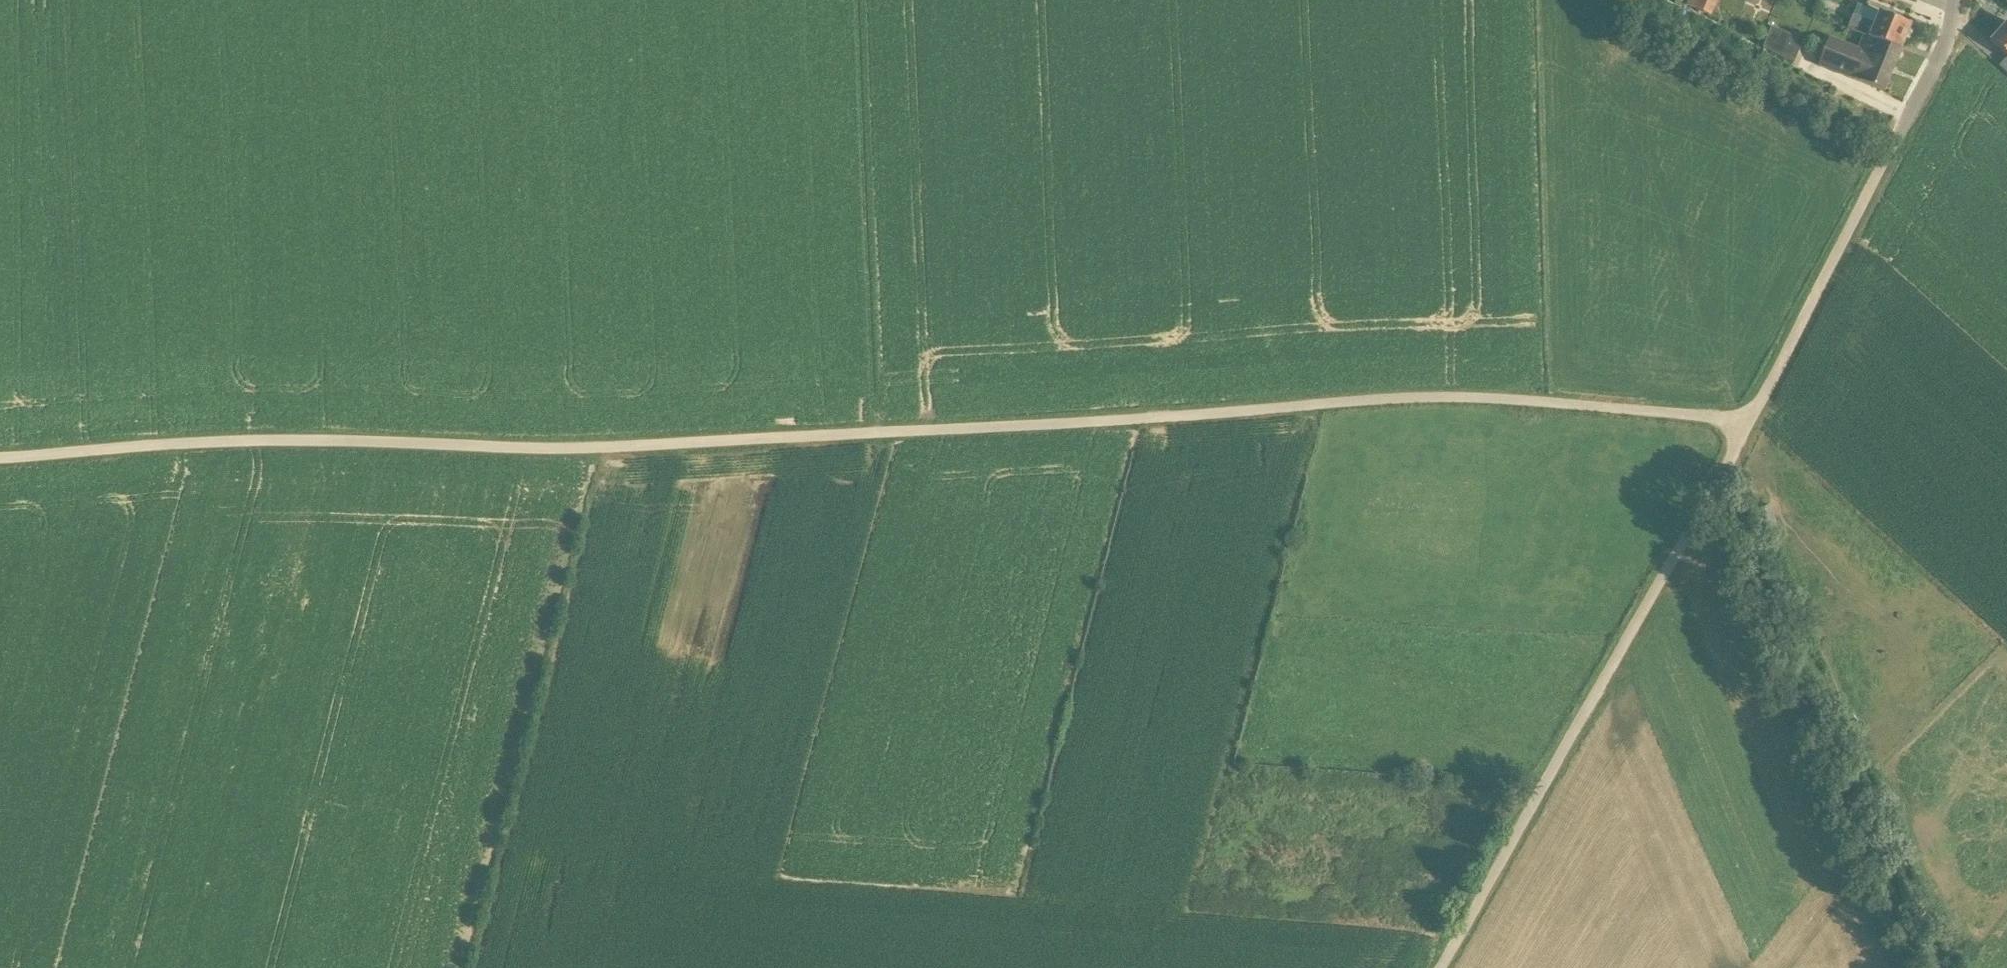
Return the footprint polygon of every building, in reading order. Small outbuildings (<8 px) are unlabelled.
[(1712,16),(1718,0),(1689,0),(1687,7),(1712,16)] [(1911,26),(1858,5),(1848,30),(1862,36),(1872,40),(1901,51),(1911,26)] [(1991,43),(2006,57),(2006,25),(1991,43)] [(1794,64),(1804,41),(1771,28),(1762,51),(1794,64)] [(1819,65),(1848,76),(1848,77),(1885,92),(1901,51),(1872,40),(1862,36),(1858,48),(1830,37),(1819,65)] [(1998,68),(2006,76),(2006,64),(2002,70),(1999,67),(1998,68)]
